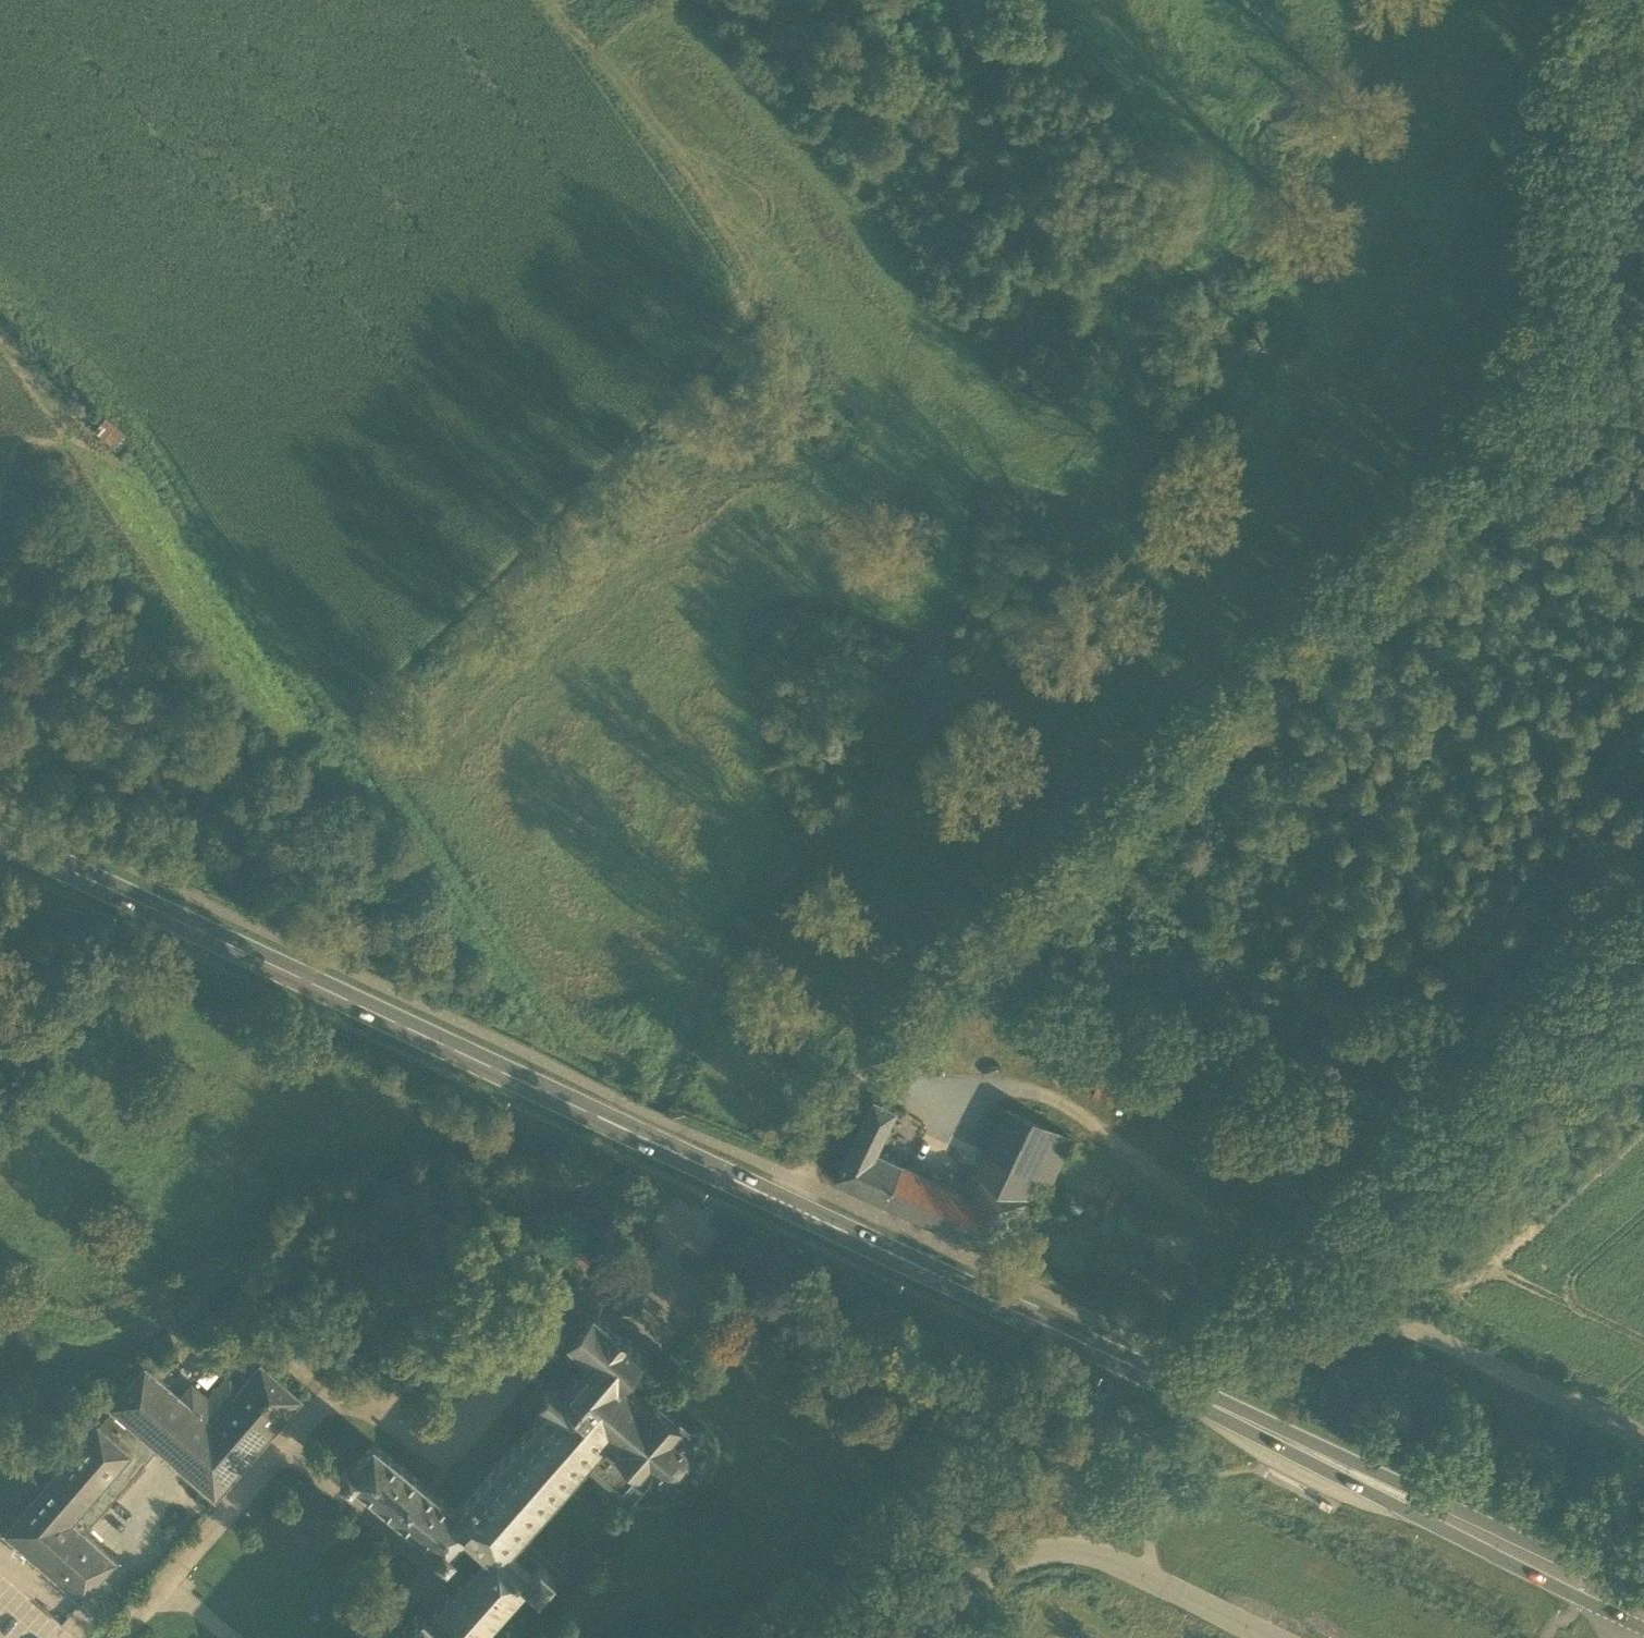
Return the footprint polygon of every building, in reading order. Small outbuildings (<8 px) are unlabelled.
[(89,438),(108,458),(129,437),(110,418),(89,438)] [(969,1197),(874,1149),(895,1106),(873,1095),(834,1177),(997,1256),(1034,1177),(1050,1185),(1074,1136),(1007,1103),(973,1171),(980,1175),(969,1197)] [(527,1581),(538,1591),(554,1574),(515,1540),(587,1459),(633,1498),(650,1477),(657,1484),(667,1489),(677,1490),(687,1488),(696,1482),(703,1475),(707,1465),(707,1455),(705,1445),(699,1436),(691,1430),(655,1399),(650,1405),(621,1380),(645,1351),(593,1306),(567,1336),(589,1355),(564,1384),(555,1377),(537,1398),(546,1406),(457,1509),(374,1442),(351,1468),(348,1465),(340,1474),(351,1484),(353,1481),(436,1549),(435,1552),(443,1558),(466,1532),(486,1549),(429,1614),(421,1608),(394,1637),(476,1637),(527,1581)] [(216,1500),(303,1399),(260,1362),(210,1420),(146,1365),(109,1407),(111,1410),(99,1423),(98,1422),(4,1531),(82,1599),(117,1559),(85,1530),(156,1448),(216,1500)] [(211,1592),(220,1601),(238,1584),(228,1574),(211,1592)] [(244,1587),(230,1613),(241,1619),(255,1594),(244,1587)]
